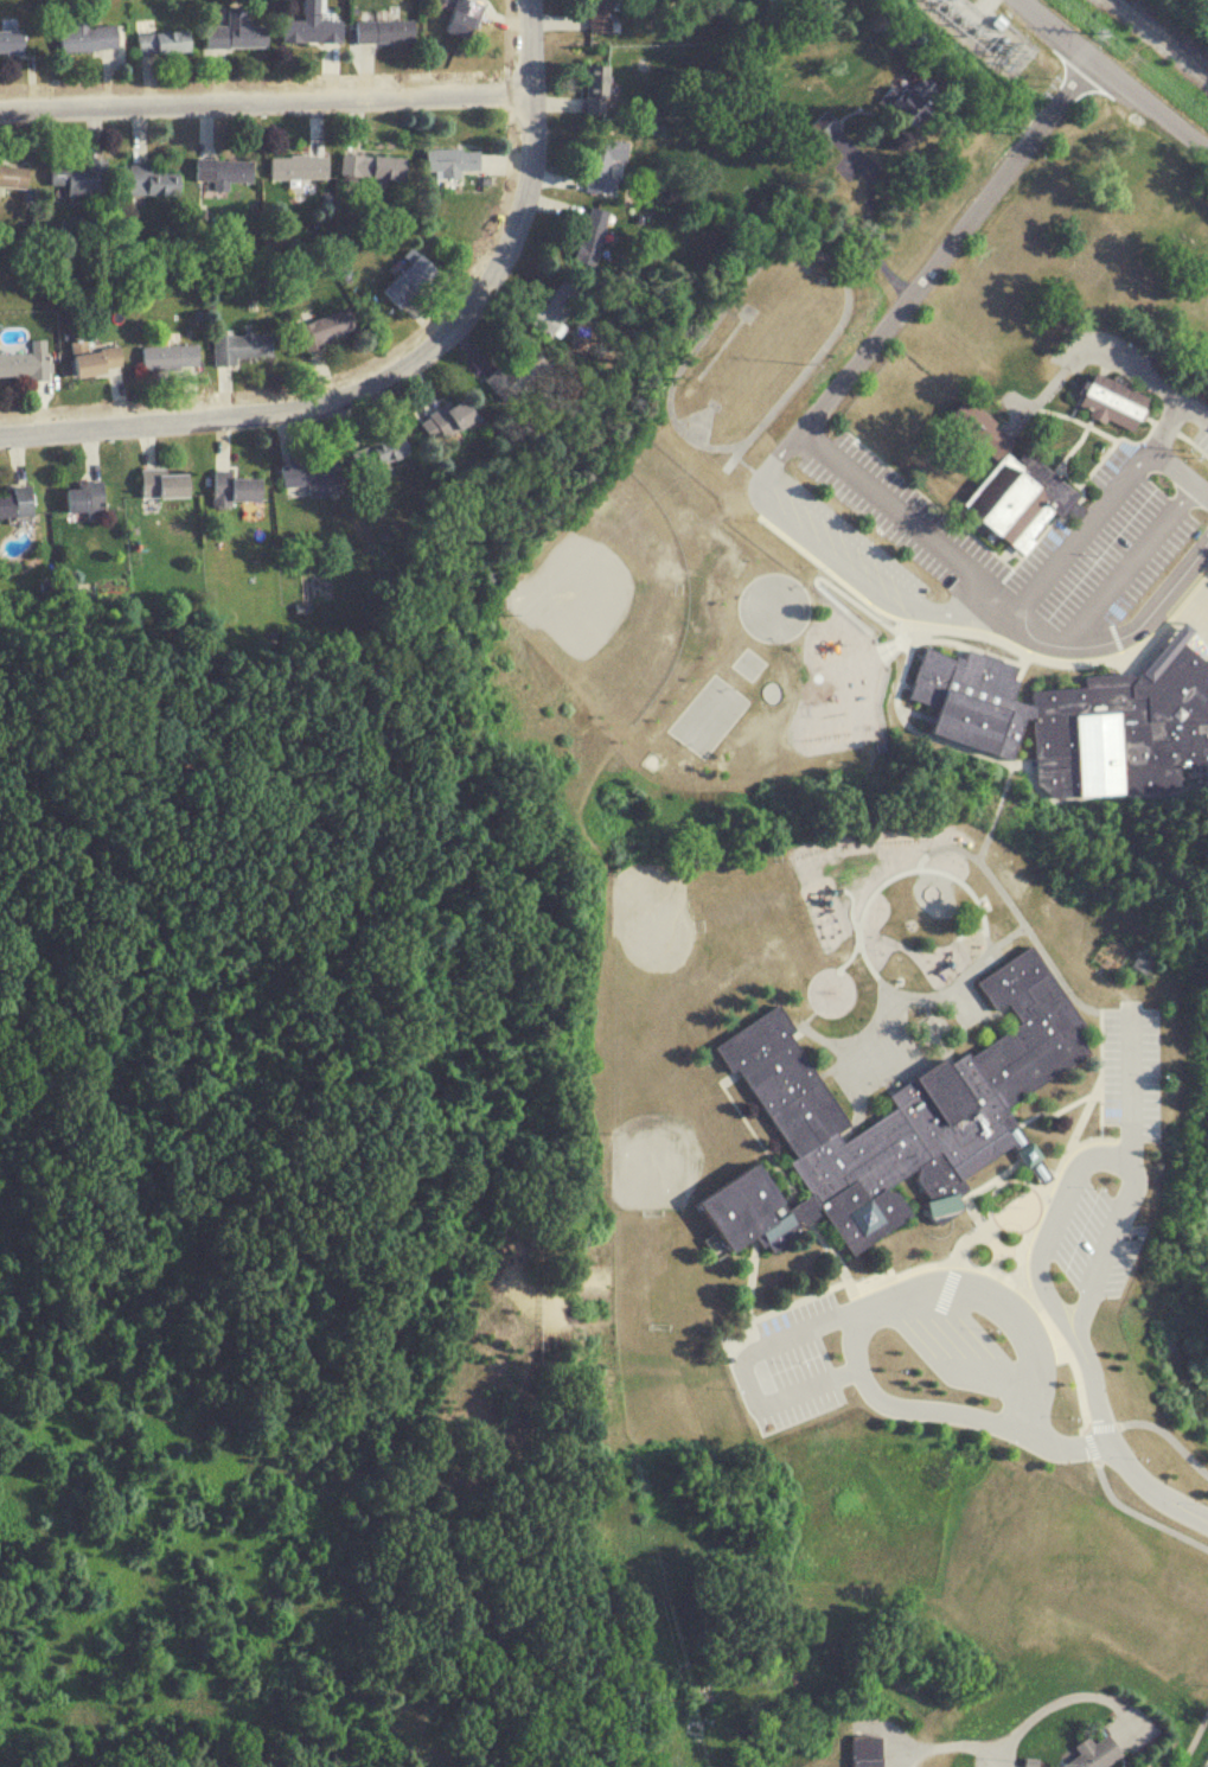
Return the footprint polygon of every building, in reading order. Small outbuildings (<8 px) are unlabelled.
[(282,42),(343,42),(343,19),(320,19),(319,0),(303,0),(303,19),(282,19),(282,42)] [(473,40),(485,3),(475,0),(457,0),(447,31),(473,40)] [(592,31),(613,31),(613,0),(592,0),(592,31)] [(268,47),(268,25),(246,25),(246,5),(228,5),(228,25),(208,25),(208,48),(268,47)] [(357,42),(415,42),(415,18),(373,18),(373,11),(357,11),(357,42)] [(60,31),(61,52),(120,48),(118,23),(89,26),(89,18),(73,19),(74,29),(60,31)] [(140,56),(193,51),(191,29),(138,33),(140,56)] [(26,30),(0,30),(0,53),(26,53),(26,30)] [(609,113),(609,64),(587,64),(587,113),(609,113)] [(905,82),(898,75),(873,99),(904,130),(923,111),(916,104),(930,90),(914,74),(905,82)] [(607,193),(615,139),(594,136),(585,189),(607,193)] [(462,177),(462,170),(481,170),(480,148),(428,149),(429,172),(443,171),(443,177),(462,177)] [(341,177),(408,179),(409,155),(342,153),(341,177)] [(270,179),(329,179),(329,155),(270,155),(270,179)] [(254,159),(196,159),(196,181),(213,181),(213,190),(231,190),(231,181),(253,181),(254,159)] [(107,195),(107,161),(52,161),(52,184),(68,184),(68,195),(107,195)] [(181,165),(130,165),(130,194),(181,194),(181,165)] [(29,166),(0,166),(0,187),(29,187),(29,166)] [(576,261),(598,266),(611,210),(589,205),(576,261)] [(438,271),(420,252),(383,290),(401,308),(438,271)] [(585,288),(564,275),(535,323),(556,336),(585,288)] [(299,320),(304,346),(360,335),(355,310),(299,320)] [(215,364),(239,365),(239,357),(273,357),(273,333),(215,332),(215,364)] [(72,341),(77,376),(124,370),(121,345),(89,349),(88,339),(72,341)] [(486,381),(510,403),(548,363),(524,340),(486,381)] [(143,344),(143,368),(198,368),(198,344),(143,344)] [(51,351),(0,351),(0,378),(51,378),(51,351)] [(1127,428),(1075,403),(1091,370),(1143,395),(1127,428)] [(422,420),(438,446),(483,418),(468,393),(422,420)] [(1011,439),(995,459),(960,430),(976,410),(1011,439)] [(354,449),(361,471),(413,454),(406,432),(354,449)] [(960,504),(1003,452),(1023,467),(1033,457),(1076,492),(1059,513),(1052,508),(1028,536),(1031,538),(1021,550),(1009,541),(1006,543),(960,504)] [(345,492),(340,455),(282,463),(285,486),(310,483),(312,496),(345,492)] [(143,468),(143,497),(192,497),(192,467),(143,468)] [(236,475),(236,469),(215,469),(215,502),(264,502),(264,475),(236,475)] [(105,483),(68,483),(68,513),(105,513),(105,483)] [(14,486),(14,495),(0,495),(0,517),(35,516),(35,486),(14,486)] [(1035,780),(1052,796),(1178,787),(1177,765),(1207,763),(1207,661),(1181,638),(1189,629),(1180,620),(1133,675),(1126,670),(1081,674),(1082,685),(1029,689),(1030,704),(1010,697),(1016,680),(1010,677),(1015,663),(965,646),(961,657),(953,653),(952,658),(922,644),(906,696),(935,706),(927,731),(1010,758),(1024,715),(1030,717),(1035,780)] [(913,1176),(926,1197),(921,1200),(923,1205),(921,1207),(931,1221),(933,1220),(935,1224),(961,1206),(955,1197),(967,1188),(959,1178),(1011,1143),(1015,1149),(1012,1150),(1023,1166),(1037,1156),(1004,1106),(1087,1051),(1074,1029),(1082,1023),(1029,943),(974,980),(993,1008),(1004,1001),(1018,1021),(967,1054),(964,1050),(946,1063),(941,1055),(886,1093),(893,1105),(841,1140),(836,1131),(848,1123),(786,1032),(792,1027),(775,1002),(711,1045),(728,1071),(735,1066),(794,1155),(787,1161),(808,1192),(785,1208),(753,1161),(694,1200),(728,1250),(752,1233),(760,1245),(763,1242),(771,1251),(801,1231),(798,1225),(820,1210),(850,1254),(909,1214),(889,1184),(915,1167),(913,1176)] [(1081,1735),(1067,1744),(1073,1754),(1054,1766),(1100,1766),(1116,1756),(1099,1734),(1086,1742),(1081,1735)] [(845,1766),(875,1766),(875,1735),(845,1736),(845,1766)]
